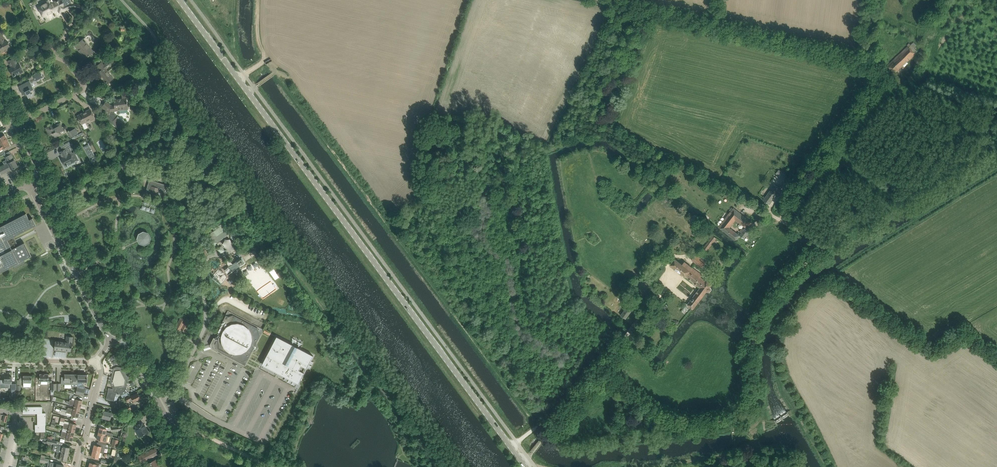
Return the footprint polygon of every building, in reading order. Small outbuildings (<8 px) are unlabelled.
[(47,2),(38,7),(40,10),(39,11),(41,14),(42,14),(43,17),(58,9),(59,12),(66,9),(65,7),(74,2),(73,0),(46,0),(47,2)] [(917,15),(917,14),(917,13),(917,12),(917,11),(916,10),(915,9),(915,8),(914,8),(913,7),(912,7),(911,7),(911,6),(910,6),(909,7),(908,7),(907,7),(906,8),(905,8),(905,9),(904,9),(904,10),(903,11),(903,12),(903,13),(903,14),(903,15),(903,16),(904,17),(904,18),(905,19),(906,19),(906,20),(907,20),(908,21),(909,21),(910,21),(911,21),(912,21),(913,20),(914,20),(914,19),(915,19),(916,18),(916,17),(917,17),(917,16),(917,15)] [(0,35),(0,50),(1,53),(11,48),(7,40),(6,40),(2,34),(0,35)] [(85,59),(93,52),(83,39),(75,45),(85,59)] [(888,61),(886,63),(895,73),(898,69),(915,53),(908,45),(890,63),(888,61)] [(113,78),(106,69),(116,61),(111,54),(106,58),(108,61),(103,65),(101,62),(96,67),(99,71),(97,73),(105,85),(113,78)] [(18,63),(15,57),(8,61),(11,67),(9,68),(13,76),(24,71),(19,62),(18,63)] [(38,73),(35,74),(33,75),(36,81),(43,77),(40,72),(38,73)] [(34,89),(29,81),(19,86),(23,94),(26,93),(28,98),(34,95),(31,90),(34,89)] [(102,106),(111,113),(107,118),(119,130),(125,123),(115,113),(115,111),(128,110),(126,95),(122,95),(122,98),(113,100),(114,105),(111,105),(106,101),(102,106)] [(90,109),(78,116),(82,124),(85,129),(88,127),(85,122),(90,120),(91,121),(95,118),(90,109)] [(64,130),(62,126),(60,123),(56,125),(57,126),(54,128),(52,124),(46,128),(49,135),(53,133),(55,136),(61,133),(61,132),(64,130)] [(68,132),(71,137),(78,134),(75,128),(68,132)] [(0,144),(0,152),(3,151),(2,149),(10,145),(7,140),(0,144)] [(63,151),(60,153),(63,158),(61,158),(62,160),(61,161),(64,165),(65,165),(65,166),(74,162),(74,161),(78,159),(74,153),(72,154),(70,155),(70,154),(68,155),(66,150),(66,149),(65,147),(64,145),(61,147),(63,151)] [(88,145),(84,147),(88,155),(93,153),(88,145)] [(9,164),(11,169),(12,170),(18,167),(14,159),(13,160),(12,157),(13,157),(11,154),(5,157),(8,163),(9,164)] [(0,168),(0,173),(1,174),(11,169),(9,164),(0,168)] [(147,189),(146,193),(160,197),(161,194),(162,191),(163,192),(166,193),(167,190),(168,187),(165,186),(163,185),(163,184),(150,180),(149,182),(148,184),(148,185),(146,189),(147,189)] [(775,184),(763,200),(769,204),(781,188),(775,184)] [(719,226),(719,227),(727,234),(732,237),(736,240),(737,240),(740,235),(731,228),(730,227),(736,220),(737,221),(740,223),(743,219),(745,217),(742,214),(734,208),(719,226)] [(13,265),(24,260),(30,256),(23,243),(18,246),(15,247),(14,244),(12,241),(10,238),(14,237),(33,227),(36,225),(33,218),(29,219),(28,217),(26,213),(0,227),(0,272),(13,265)] [(231,237),(234,241),(238,238),(235,233),(238,231),(235,227),(233,228),(230,223),(229,224),(225,220),(224,221),(221,217),(216,220),(218,222),(216,223),(218,226),(221,224),(224,228),(226,227),(229,231),(230,230),(234,234),(231,237)] [(747,226),(746,228),(744,229),(742,233),(740,235),(744,238),(751,229),(747,226)] [(137,239),(139,243),(145,245),(149,242),(151,237),(148,233),(143,231),(139,234),(137,239)] [(717,238),(713,235),(712,237),(711,237),(703,248),(707,251),(717,238)] [(212,239),(209,241),(212,246),(211,247),(214,251),(217,249),(220,253),(225,250),(222,247),(222,246),(219,248),(215,243),(217,242),(214,238),(212,239)] [(692,260),(696,263),(702,268),(706,262),(701,258),(703,255),(698,252),(695,255),(692,260)] [(236,261),(237,262),(239,266),(240,267),(246,263),(245,262),(242,257),(236,261)] [(671,264),(686,276),(692,267),(684,261),(682,264),(675,259),(671,264)] [(686,276),(701,287),(706,292),(707,291),(709,292),(711,289),(709,287),(712,284),(706,279),(704,280),(701,277),(702,275),(692,267),(686,276)] [(696,305),(706,292),(701,287),(688,304),(693,309),(696,305)] [(634,307),(630,304),(629,304),(629,305),(627,303),(623,308),(625,310),(621,315),(626,318),(634,307)] [(264,329),(232,313),(228,311),(226,315),(218,329),(217,330),(218,330),(217,331),(210,344),(211,348),(245,366),(253,351),(255,350),(257,347),(256,344),(264,329)] [(191,321),(186,318),(185,320),(180,318),(175,329),(179,332),(180,329),(185,332),(191,321)] [(73,336),(68,336),(67,336),(66,342),(55,341),(54,349),(71,351),(73,336)] [(298,384),(313,356),(277,336),(271,347),(272,347),(263,364),(281,373),(280,374),(298,384)] [(117,366),(114,368),(110,381),(110,382),(113,389),(114,390),(114,391),(115,392),(116,392),(116,394),(115,398),(117,398),(118,396),(120,395),(121,395),(122,398),(130,394),(127,387),(127,382),(128,380),(132,378),(126,365),(121,367),(117,366)] [(52,382),(52,380),(52,379),(49,379),(49,374),(40,374),(40,379),(40,381),(48,381),(48,382),(52,382)] [(71,384),(71,374),(65,374),(65,377),(61,377),(61,384),(71,384)] [(78,374),(78,386),(81,386),(81,381),(87,381),(87,374),(78,374)] [(23,387),(32,387),(32,380),(32,375),(20,375),(20,380),(23,380),(23,381),(23,387)] [(4,383),(4,388),(11,388),(10,399),(16,399),(16,382),(12,382),(12,377),(4,377),(4,383)] [(106,399),(111,400),(114,401),(115,398),(116,394),(116,392),(115,392),(114,391),(114,390),(113,389),(112,391),(108,390),(106,399)] [(131,395),(126,397),(127,401),(133,398),(134,402),(138,400),(137,400),(140,398),(141,397),(140,395),(139,395),(138,392),(131,395)] [(81,404),(70,401),(69,403),(69,404),(74,406),(73,409),(80,410),(81,406),(81,404)] [(23,407),(23,413),(37,413),(37,424),(35,424),(35,432),(40,432),(41,432),(45,432),(45,425),(46,425),(46,424),(46,413),(42,413),(42,407),(28,407),(23,407)] [(67,410),(61,409),(61,411),(72,414),(72,416),(78,417),(79,413),(67,410)] [(112,413),(109,412),(104,411),(102,417),(113,420),(114,417),(115,417),(115,414),(112,413)] [(141,436),(144,434),(148,432),(146,428),(142,421),(135,424),(141,436)] [(99,428),(98,430),(99,431),(98,433),(105,435),(109,436),(112,437),(113,434),(106,432),(107,429),(100,427),(99,427),(99,428)] [(98,433),(97,439),(99,439),(98,442),(106,444),(107,441),(109,436),(105,435),(98,433)] [(94,445),(93,451),(100,452),(104,453),(106,444),(98,442),(97,442),(97,445),(94,445)] [(56,451),(57,452),(61,453),(68,454),(70,448),(57,445),(56,451)] [(117,447),(113,463),(119,460),(118,459),(123,456),(117,447)] [(149,451),(139,456),(142,462),(145,460),(147,463),(146,464),(148,466),(160,466),(155,459),(154,460),(153,456),(159,453),(156,447),(149,451)] [(67,461),(68,454),(61,453),(57,452),(56,458),(67,461)]
